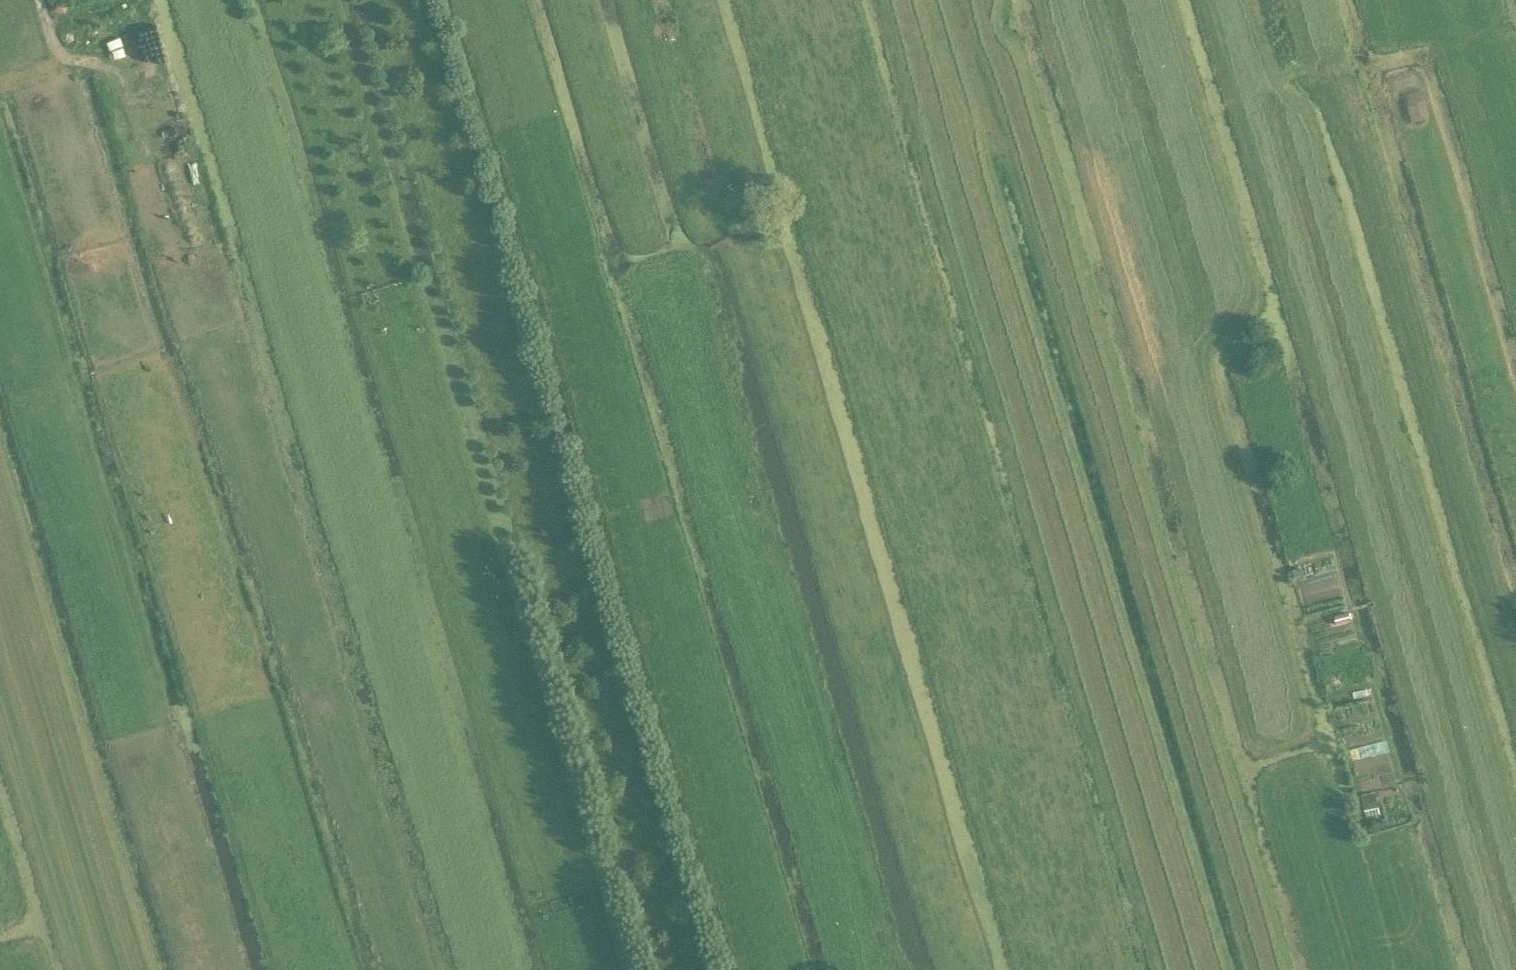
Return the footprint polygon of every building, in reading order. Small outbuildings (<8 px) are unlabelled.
[(1347,613),(1334,616),(1336,624),(1336,625),(1350,621),(1348,612),(1347,613)] [(1361,795),(1364,810),(1365,810),(1379,807),(1375,792),(1361,795)]
